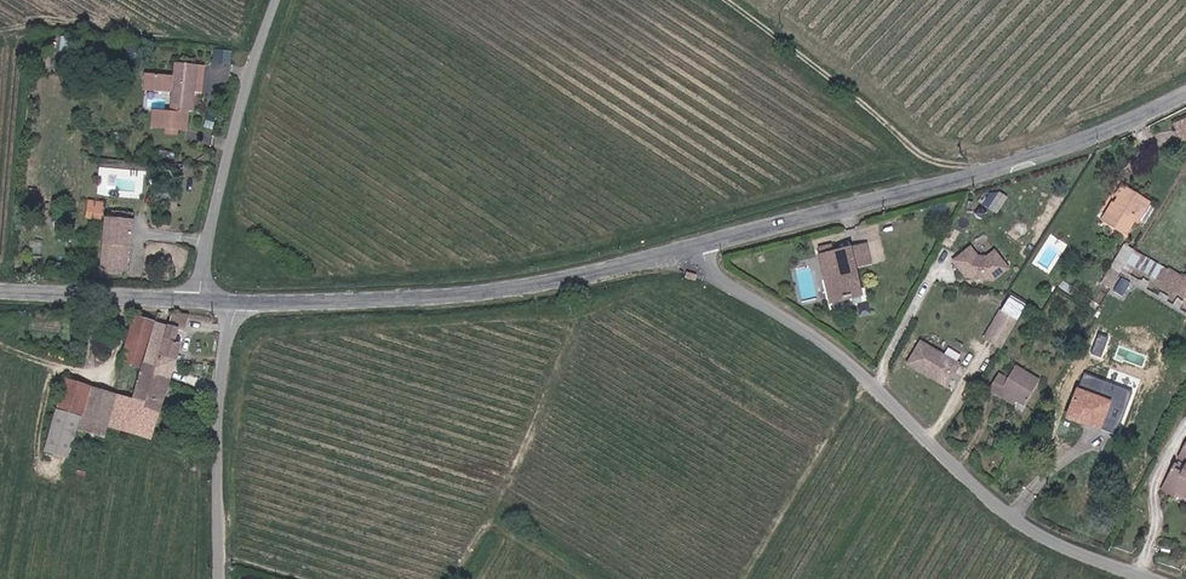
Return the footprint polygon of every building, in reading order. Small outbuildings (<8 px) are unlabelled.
[(178,76),(149,74),(147,90),(176,93),(175,108),(199,110),(200,92),(206,92),(208,66),(179,64),(178,76)] [(1185,136),(1185,120),(1175,124),(1181,138),(1185,136)] [(1114,204),(1104,220),(1123,233),(1133,217),(1136,219),(1146,201),(1121,186),(1116,194),(1119,196),(1114,204)] [(1002,211),(1007,194),(991,190),(986,206),(1002,211)] [(86,213),(104,214),(105,200),(87,199),(86,213)] [(1101,219),(1104,220),(1114,204),(1111,202),(1101,219)] [(134,245),(107,241),(103,270),(130,273),(134,245)] [(1163,282),(1170,268),(1124,243),(1111,267),(1132,279),(1138,268),(1163,282)] [(828,244),(819,246),(832,302),(864,295),(856,262),(865,259),(862,244),(830,252),(828,244)] [(1009,264),(996,246),(981,257),(972,244),(951,258),(973,289),(1009,264)] [(1170,268),(1163,282),(1175,289),(1172,293),(1185,301),(1185,277),(1170,268)] [(1126,294),(1132,280),(1124,276),(1117,290),(1126,294)] [(984,338),(999,347),(1015,320),(1000,311),(984,338)] [(174,326),(161,321),(148,367),(139,398),(98,386),(86,431),(112,439),(116,427),(158,442),(189,344),(184,343),(193,315),(176,314),(174,326)] [(148,367),(161,321),(140,315),(127,361),(148,367)] [(957,364),(919,342),(907,362),(945,385),(957,364)] [(988,388),(1014,403),(1016,399),(1023,404),(1038,378),(1014,364),(1006,377),(997,372),(988,388)] [(86,431),(98,386),(71,379),(51,452),(73,460),(82,430),(86,431)] [(1107,402),(1074,390),(1064,416),(1098,428),(1107,402)] [(1176,464),(1162,491),(1173,497),(1175,492),(1185,498),(1185,470),(1176,464)]
